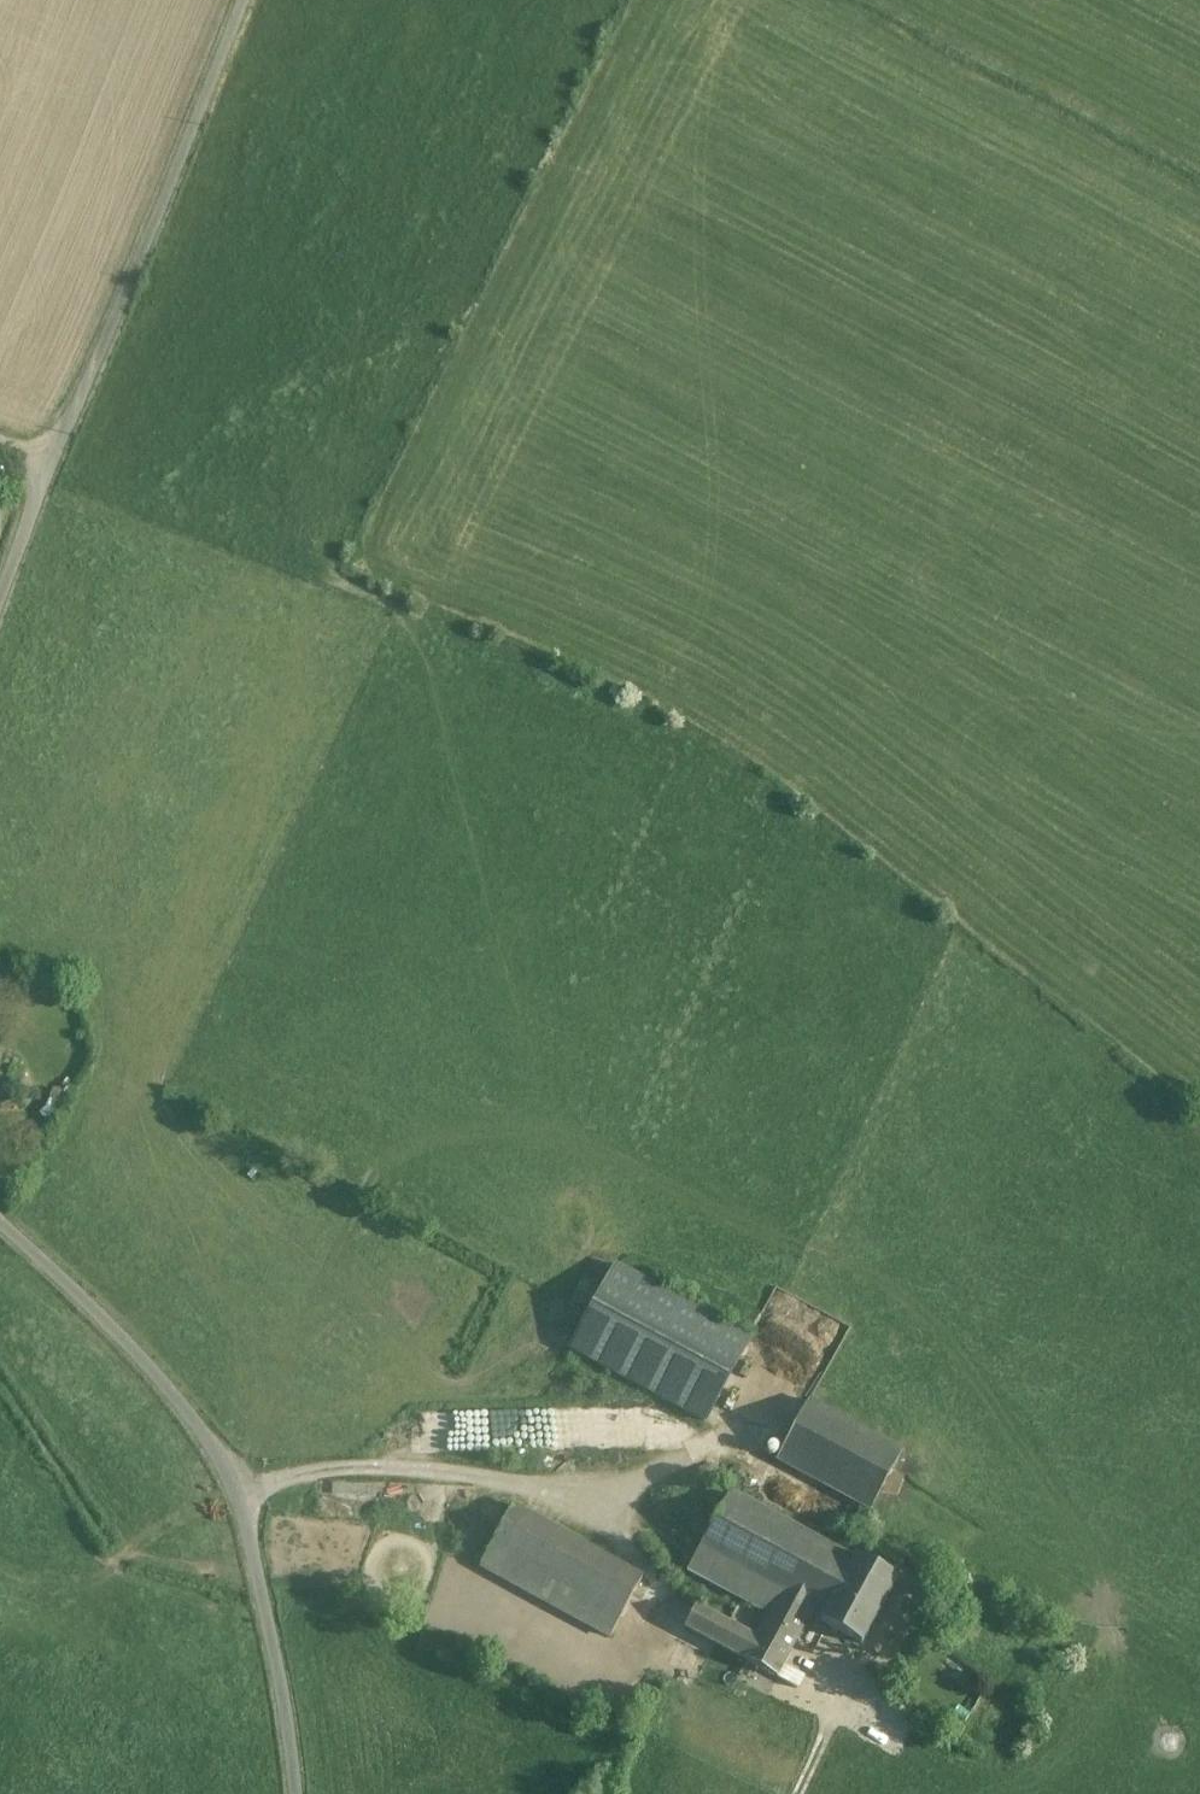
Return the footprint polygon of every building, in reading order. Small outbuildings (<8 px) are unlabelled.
[(751,1337),(617,1265),(572,1350),(705,1422),(751,1337)] [(902,1452),(809,1401),(776,1461),(861,1506),(870,1511),(902,1452)] [(837,1551),(731,1494),(688,1574),(768,1618),(756,1640),(697,1608),(685,1629),(777,1679),(810,1615),(821,1622),(854,1561),(845,1556),(837,1551)] [(861,1506),(837,1551),(845,1556),(855,1540),(870,1511),(861,1506)] [(643,1578),(512,1507),(480,1566),(610,1637),(643,1578)] [(897,1581),(856,1558),(821,1622),(820,1624),(861,1647),(897,1581)]
